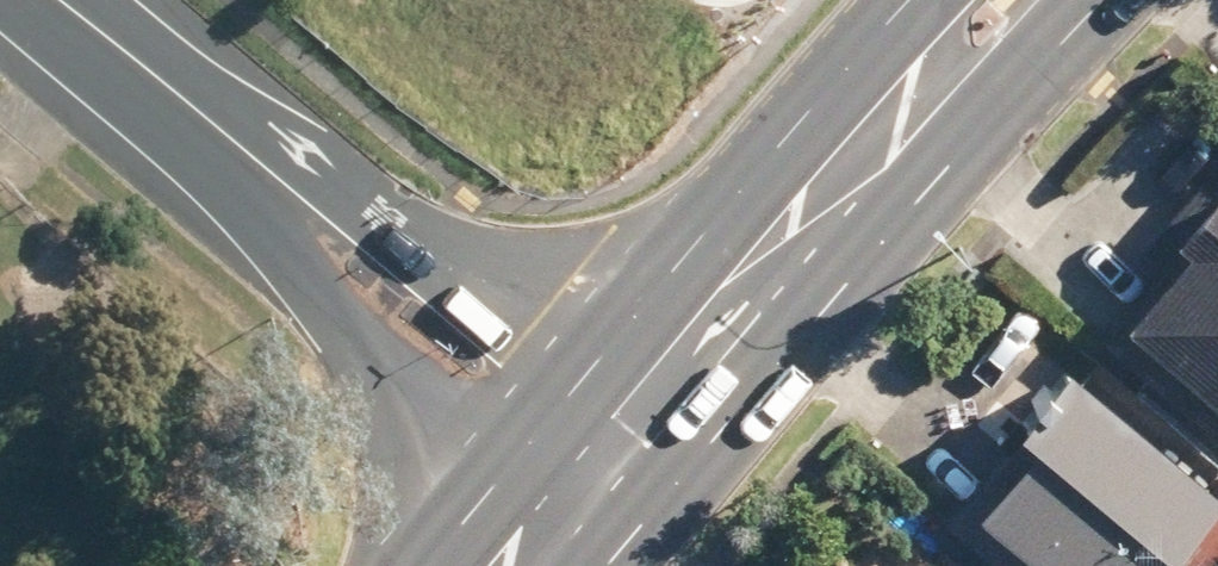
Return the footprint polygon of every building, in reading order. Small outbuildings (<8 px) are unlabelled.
[(1205,166),(1104,301),(1217,386),(1217,176),(1205,166)] [(1062,367),(955,510),(1031,565),(1187,565),(1217,525),(1217,483),(1062,367)] [(881,557),(873,565),(890,565),(881,557)]
